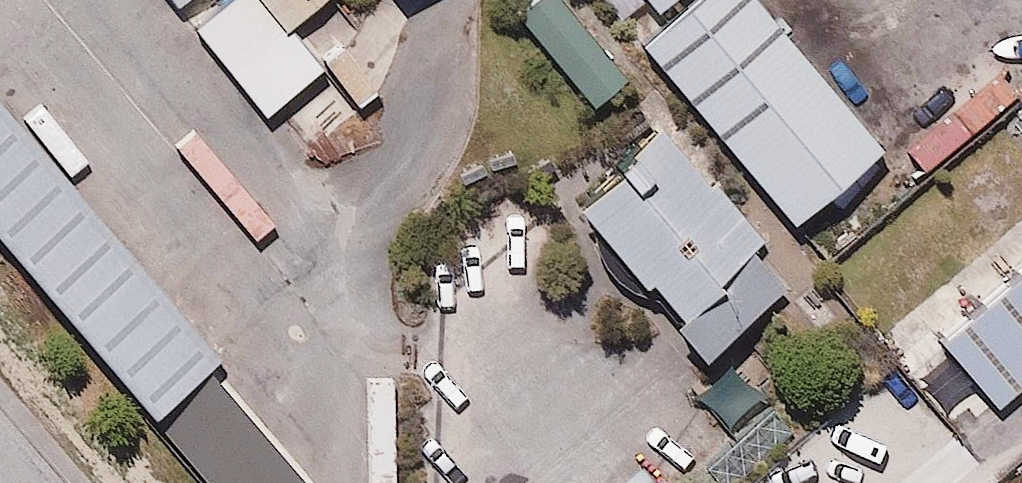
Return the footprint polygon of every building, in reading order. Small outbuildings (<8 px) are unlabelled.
[(169,13),(184,0),(158,0),(169,13)] [(259,0),(228,0),(194,30),(268,114),(320,70),(259,0)] [(289,21),(314,0),(271,0),(289,21)] [(617,20),(640,1),(652,14),(668,0),(599,0),(617,20)] [(752,0),(686,0),(633,46),(784,220),(875,141),(752,0)] [(352,120),(331,94),(288,129),(309,154),(352,120)] [(141,416),(215,353),(0,106),(0,254),(141,416)] [(753,241),(656,130),(572,204),(701,352),(778,288),(746,247),(753,241)] [(932,341),(992,408),(1021,383),(1021,266),(932,341)] [(764,396),(730,357),(692,389),(726,429),(764,396)] [(150,421),(206,482),(298,482),(300,481),(206,370),(150,421)]
